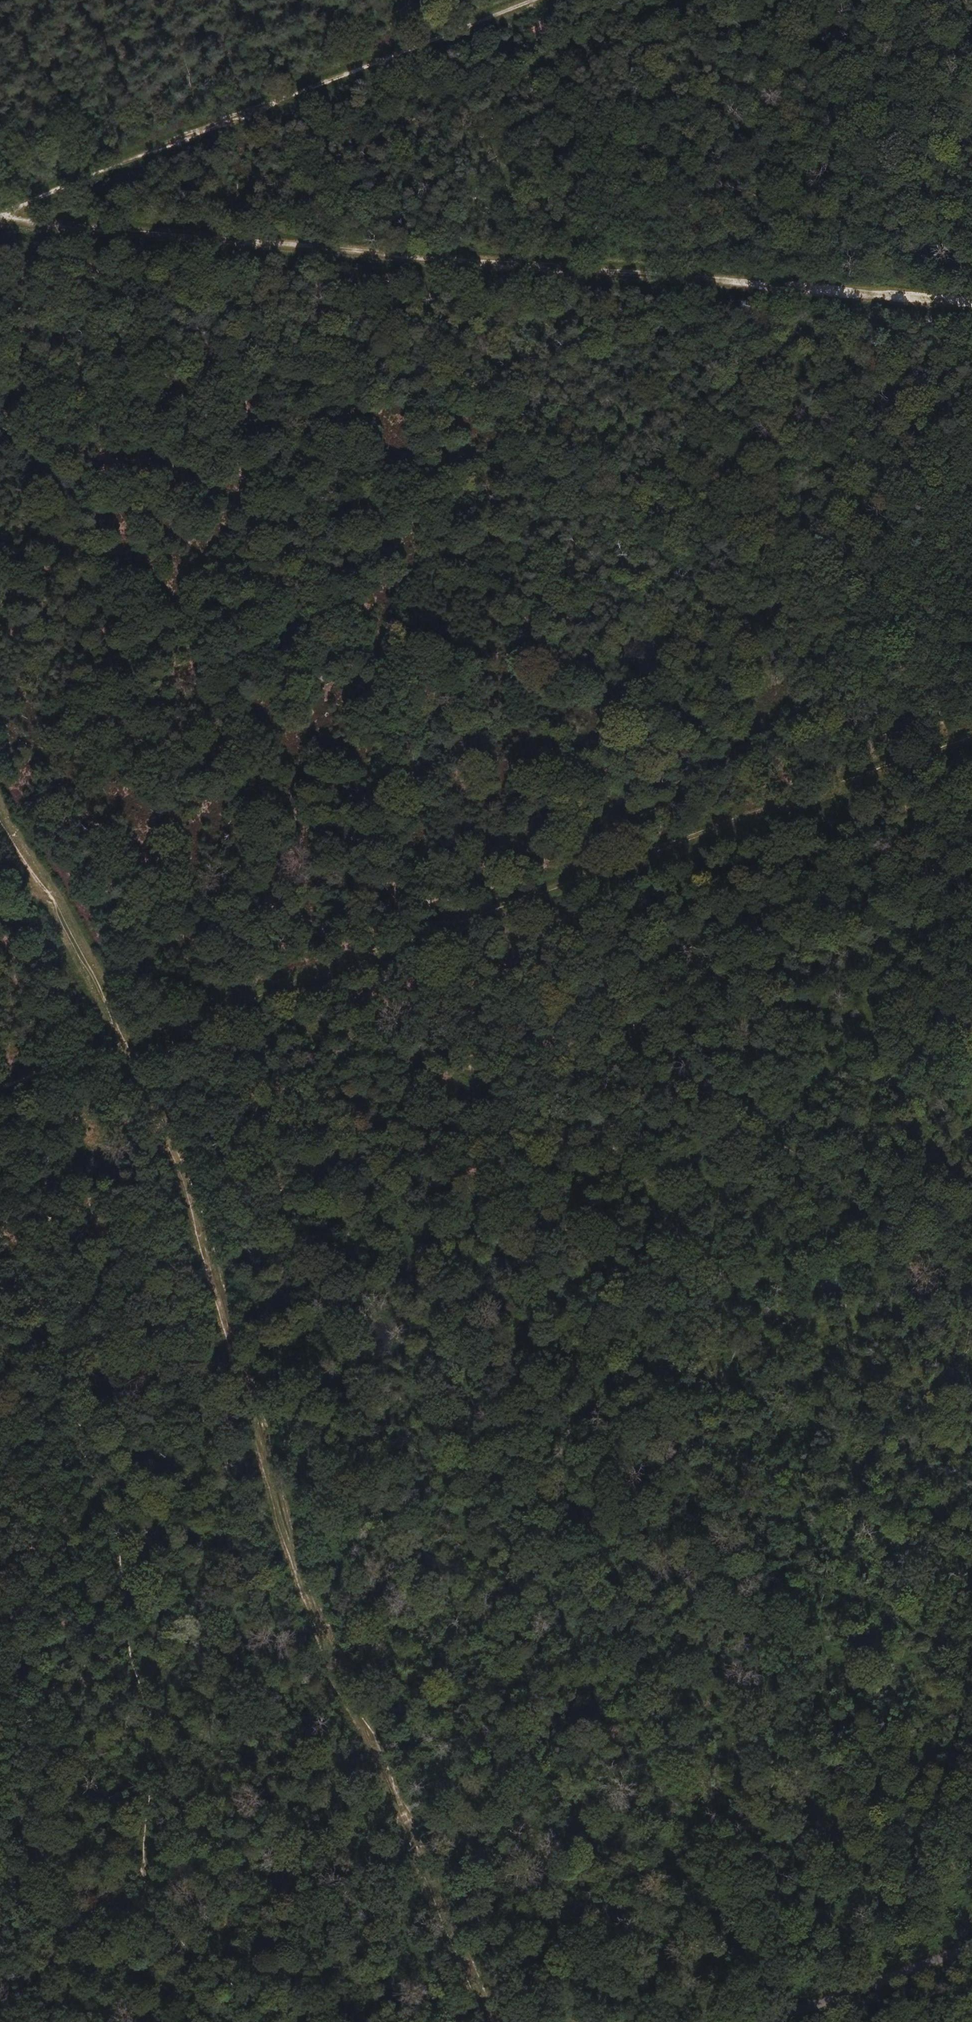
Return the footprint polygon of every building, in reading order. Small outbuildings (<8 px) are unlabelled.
[(119,511),(109,514),(113,533),(123,530),(119,511)]
